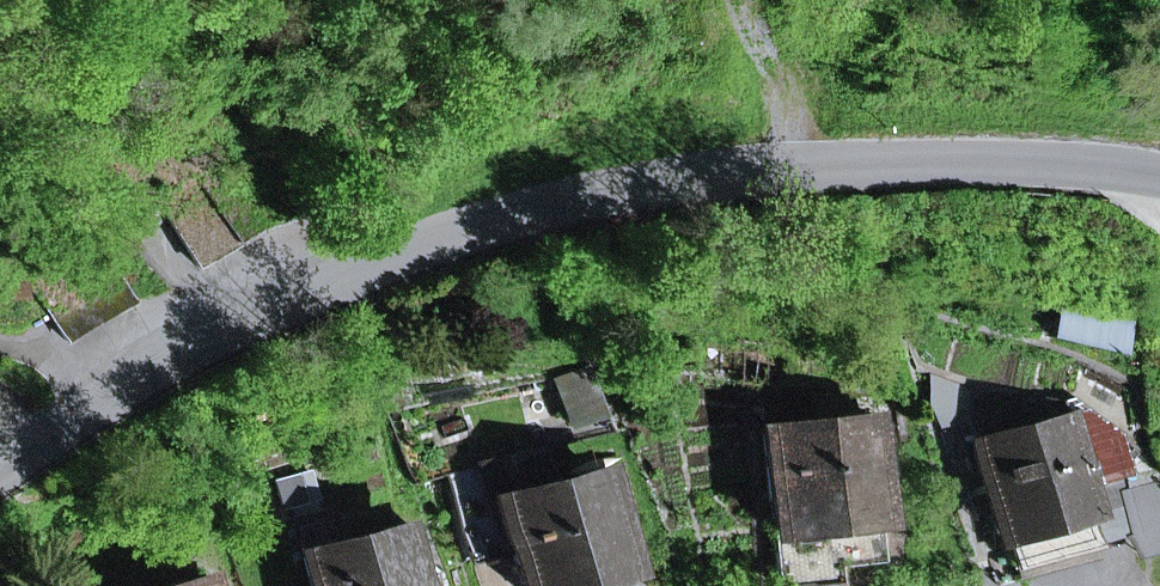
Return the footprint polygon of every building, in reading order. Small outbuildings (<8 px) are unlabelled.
[(162,205),(197,267),(239,243),(203,181),(162,205)] [(29,276),(66,341),(100,322),(64,257),(29,276)] [(881,562),(865,424),(809,431),(807,417),(805,398),(805,394),(761,397),(779,585),(821,585),(840,584),(838,566),(881,562)] [(807,417),(842,413),(840,397),(805,398),(807,417)] [(1095,546),(1087,514),(1092,513),(1069,424),(976,448),(999,538),(1005,536),(1013,567),(1095,546)] [(591,580),(626,571),(600,477),(542,493),(534,455),(447,478),(469,560),(512,548),(522,585),(592,585),(591,580)] [(310,585),(414,585),(405,552),(419,548),(414,528),(341,547),(334,521),(296,531),(310,585)]
